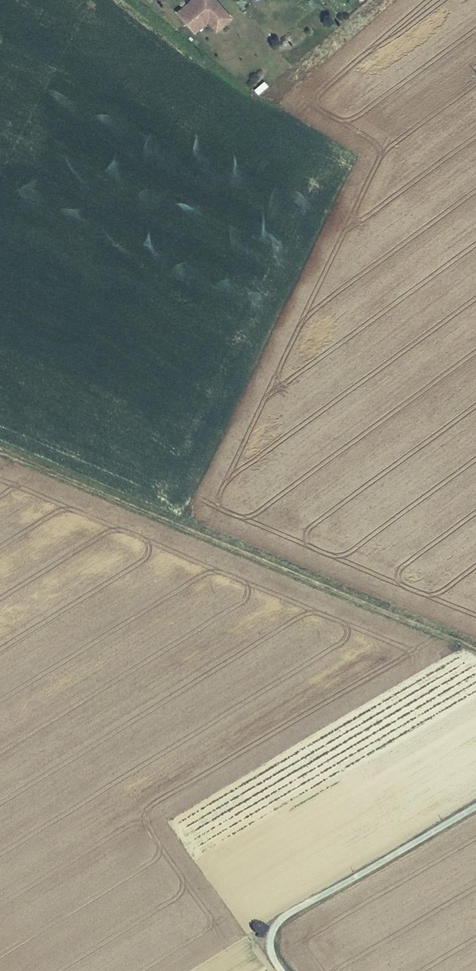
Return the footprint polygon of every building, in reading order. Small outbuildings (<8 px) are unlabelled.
[(186,5),(188,7),(186,9),(184,7),(175,15),(188,30),(201,19),(205,23),(213,33),(228,20),(211,0),(192,0),(186,5)] [(201,19),(188,30),(192,35),(205,23),(201,19)]
